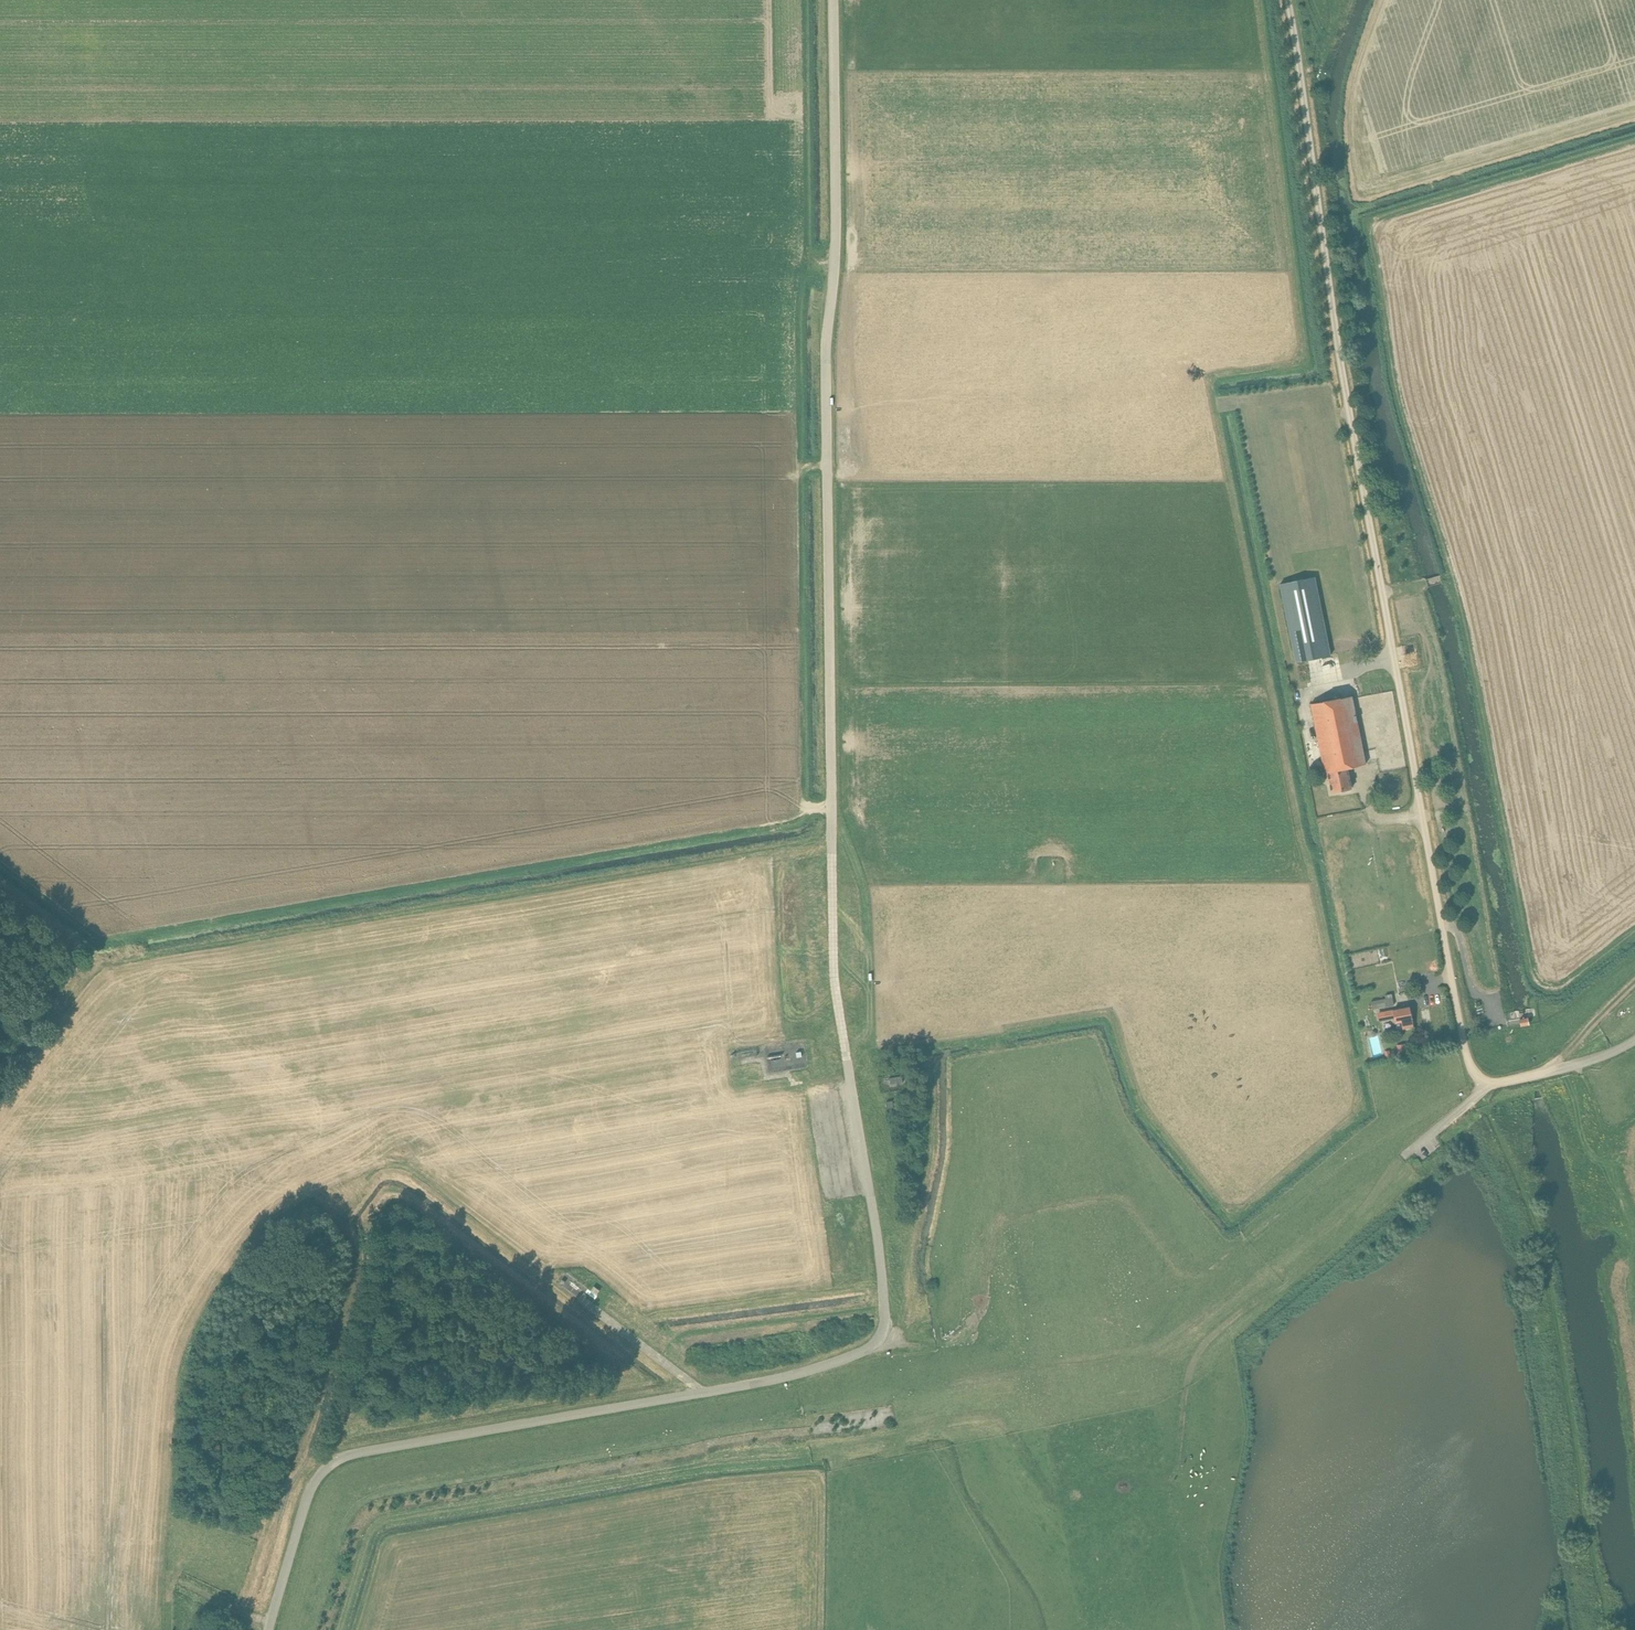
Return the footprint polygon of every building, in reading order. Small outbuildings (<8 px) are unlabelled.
[(1296,662),(1307,660),(1330,655),(1315,577),(1280,584),(1296,662)] [(1332,792),(1351,788),(1347,768),(1365,764),(1351,696),(1311,704),(1326,779),(1330,779),(1332,792)] [(1372,1001),(1373,1008),(1373,1009),(1394,1005),(1392,993),(1385,995),(1385,999),(1372,1001)] [(1403,1028),(1413,1026),(1409,1008),(1386,1012),(1377,1014),(1379,1021),(1387,1019),(1395,1018),(1396,1022),(1402,1021),(1403,1028)] [(1405,1046),(1397,1047),(1398,1056),(1406,1054),(1405,1046)] [(891,1084),(903,1082),(902,1076),(889,1078),(891,1084)] [(590,1290),(596,1294),(600,1290),(594,1286),(590,1290)]
